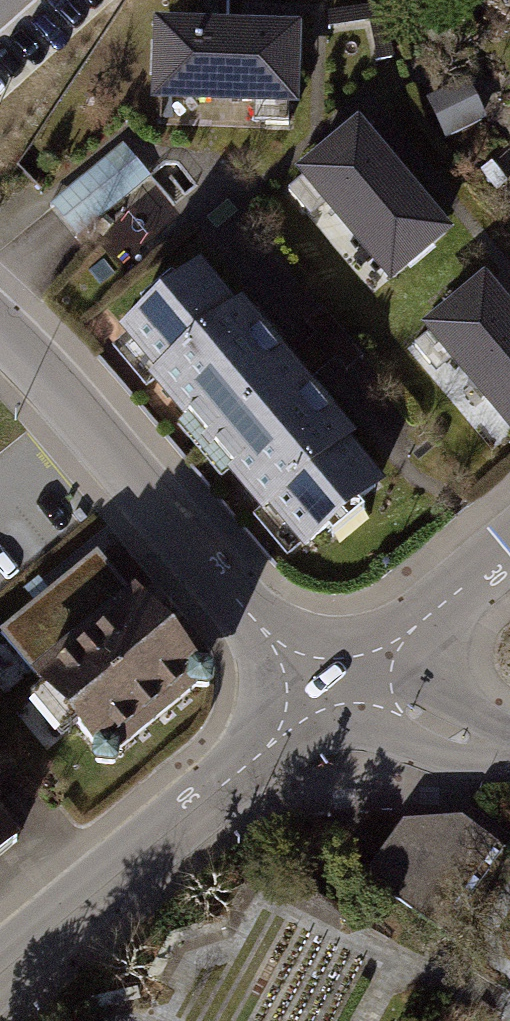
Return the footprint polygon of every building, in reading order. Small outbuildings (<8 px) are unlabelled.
[(290,20),(143,15),(140,100),(288,104),(290,20)] [(356,132),(287,190),(303,209),(322,193),(391,273),(440,232),(356,132)] [(121,143),(49,202),(77,234),(149,174),(121,143)] [(189,262),(109,329),(142,369),(134,375),(251,514),(257,509),(294,553),(377,483),(340,439),(348,433),(305,383),(284,358),(231,295),(223,302),(189,262)] [(413,346),(429,365),(449,349),(509,421),(509,320),(483,288),(413,346)] [(95,557),(2,635),(97,750),(97,767),(115,768),(115,752),(190,691),(208,692),(209,672),(191,671),(95,557)] [(443,924),(495,847),(445,814),(399,818),(364,871),(443,924)]
